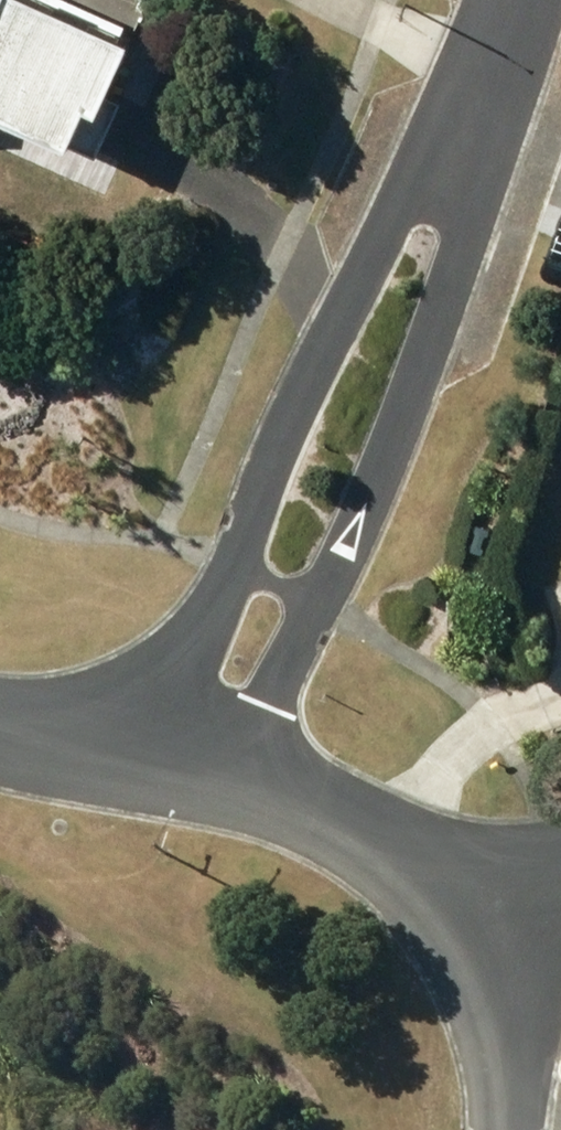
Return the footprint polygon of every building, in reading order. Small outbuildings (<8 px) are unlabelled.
[(88,154),(114,95),(92,85),(116,33),(42,0),(0,0),(0,115),(88,154)]
